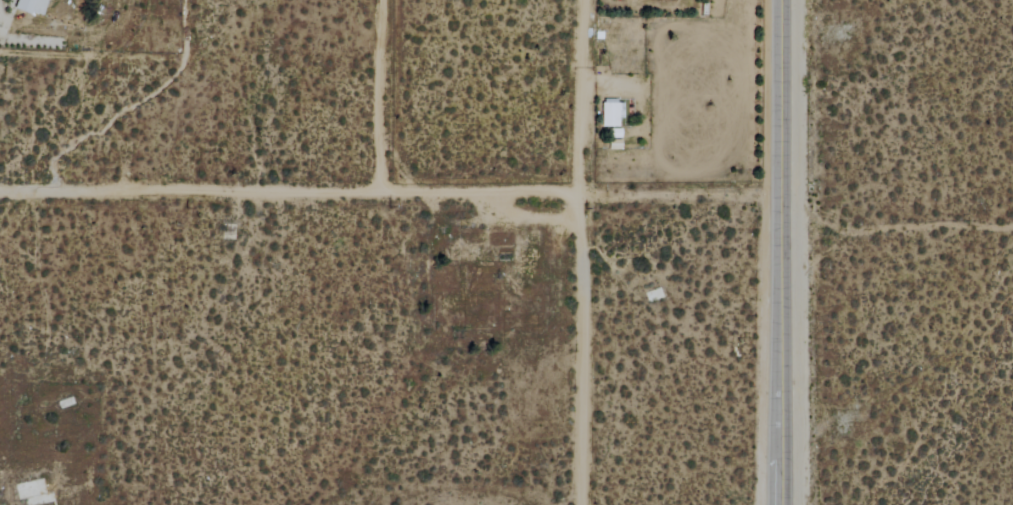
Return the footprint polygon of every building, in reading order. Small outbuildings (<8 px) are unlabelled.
[(15,10),(43,17),(47,0),(18,0),(15,10)] [(620,127),(619,103),(602,103),(602,127),(620,127)]
